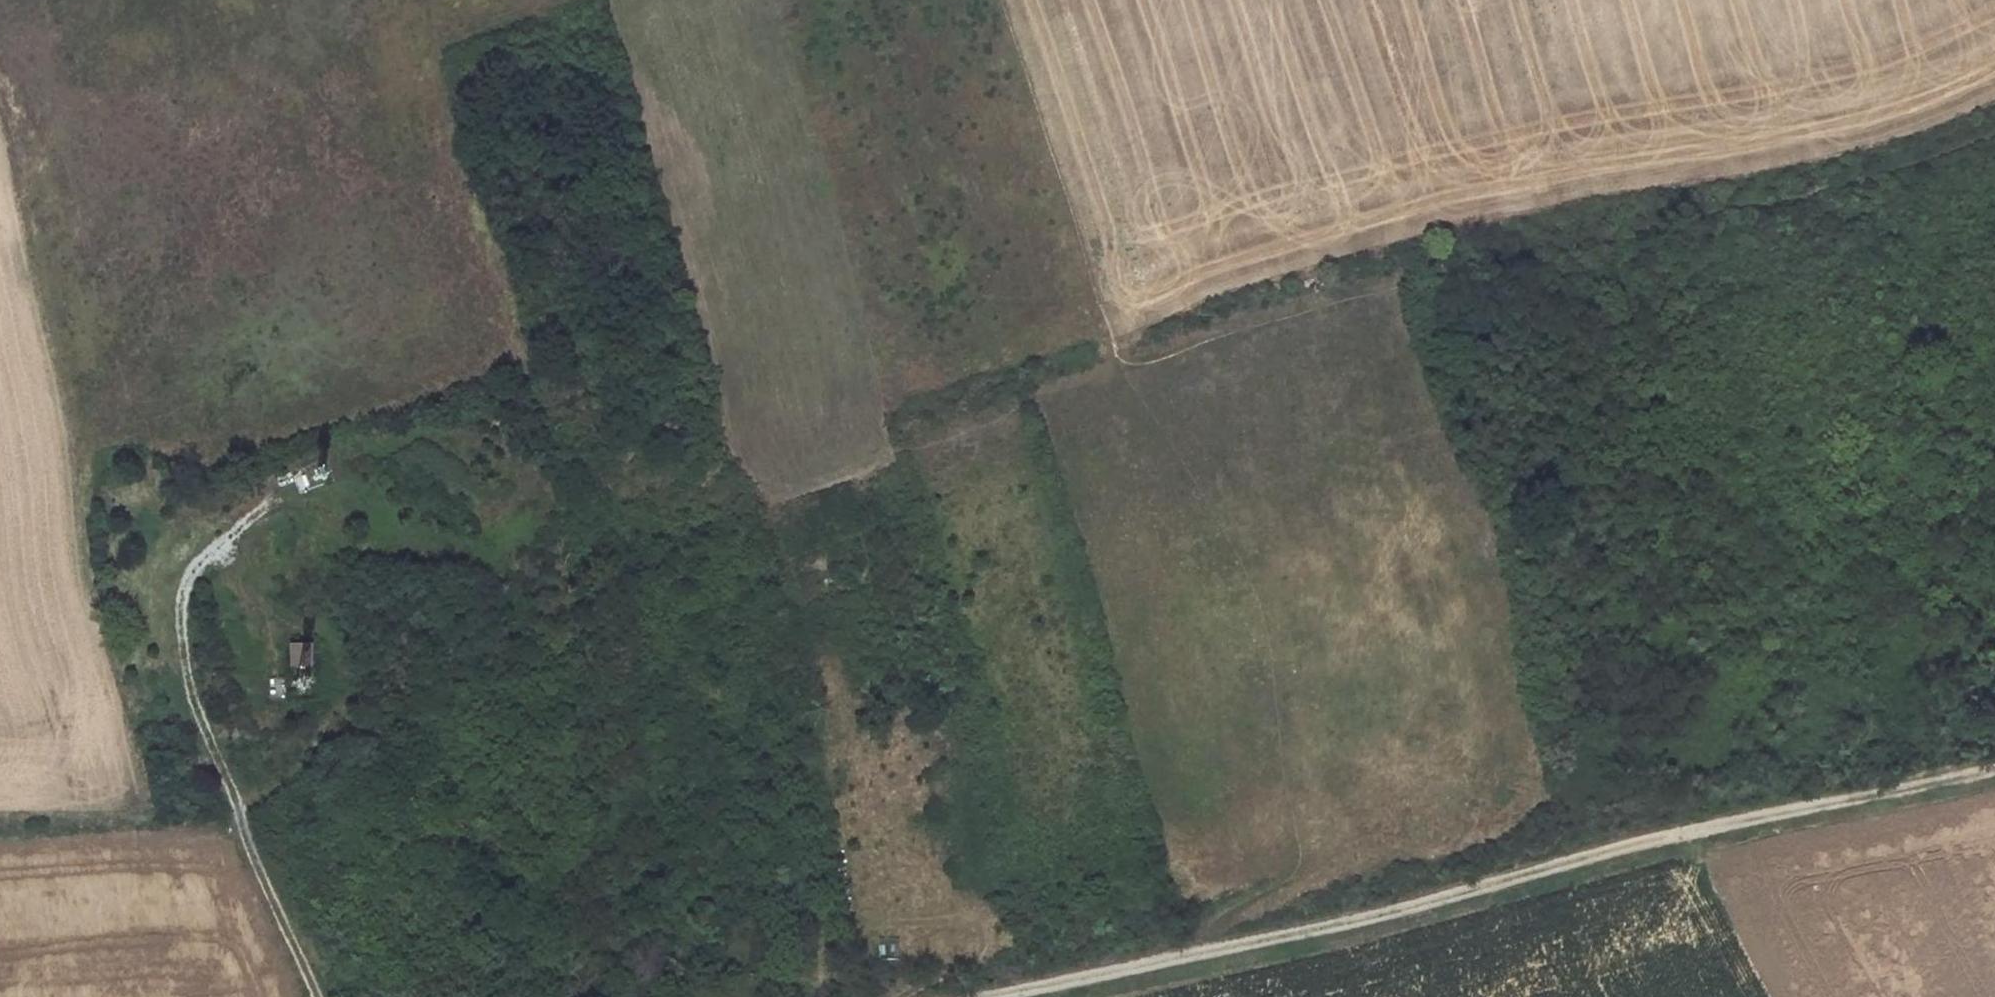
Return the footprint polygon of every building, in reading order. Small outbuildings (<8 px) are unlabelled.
[(291,643),(291,666),(312,666),(312,643),(291,643)]
